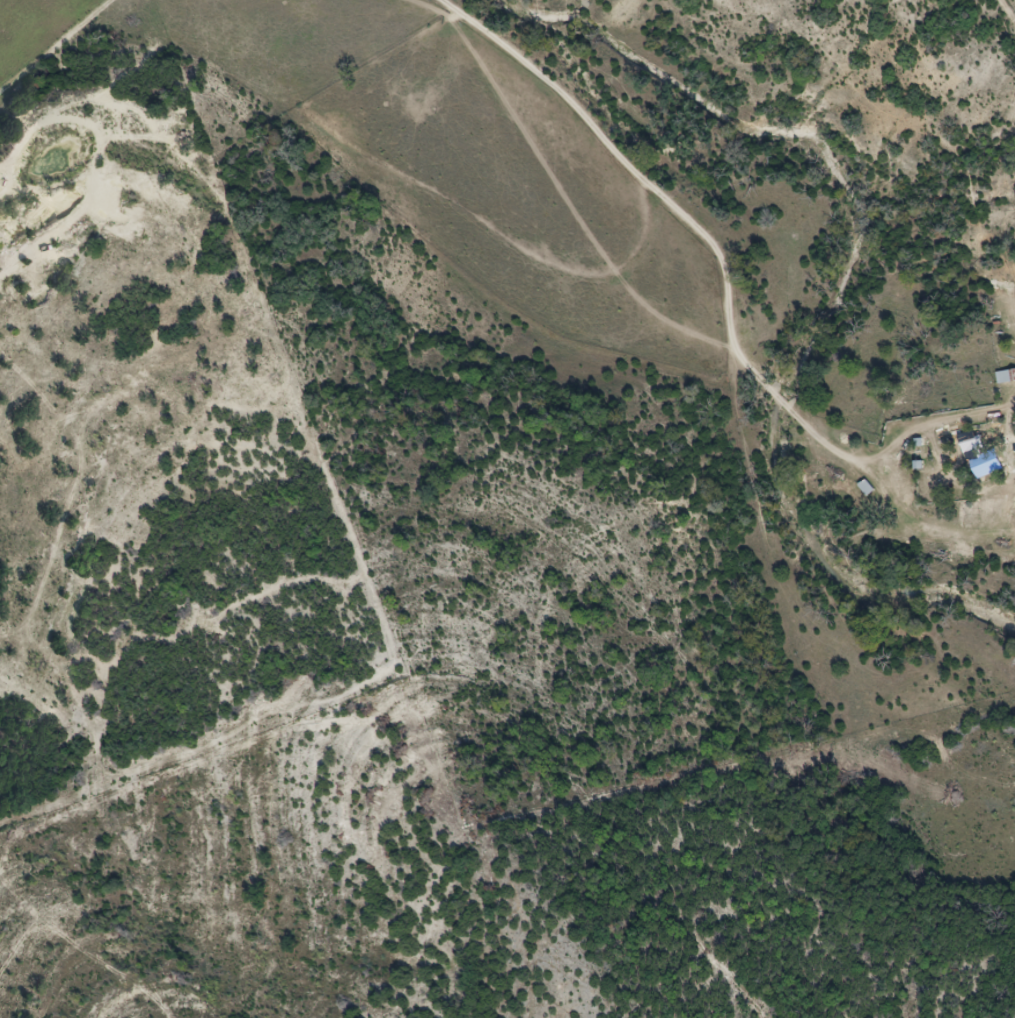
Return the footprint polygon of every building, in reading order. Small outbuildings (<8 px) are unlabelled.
[(1014,382),(1014,370),(996,371),(997,383),(1014,382)] [(956,444),(959,454),(979,449),(976,435),(964,438),(965,442),(956,444)] [(999,468),(989,448),(963,462),(974,481),(999,468)] [(872,498),(878,492),(870,483),(864,488),(872,498)]
